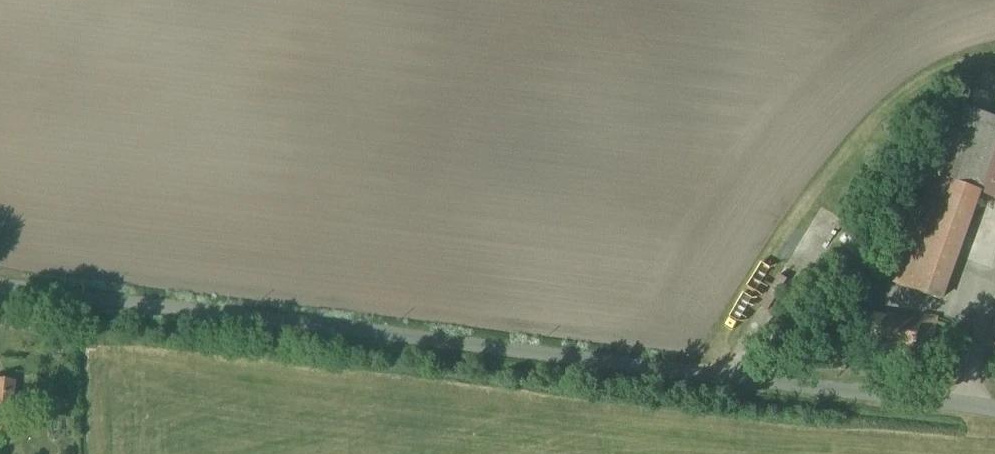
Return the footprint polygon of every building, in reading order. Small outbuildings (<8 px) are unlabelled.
[(956,104),(932,173),(941,176),(981,190),(986,179),(994,152),(994,118),(956,104)] [(941,176),(902,285),(942,300),(981,190),(941,176)] [(938,318),(875,306),(867,348),(930,360),(938,318)] [(0,380),(0,408),(10,409),(13,381),(0,380)]
